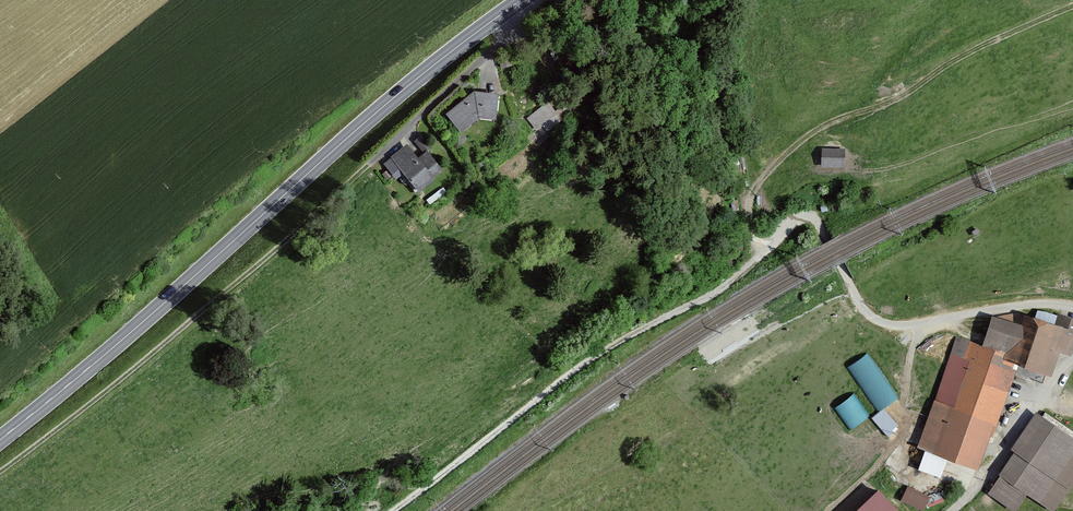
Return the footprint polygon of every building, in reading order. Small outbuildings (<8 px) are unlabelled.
[(496,93),(472,91),(444,113),(459,131),(478,116),(494,117),(496,93)] [(565,103),(559,108),(551,98),(528,115),(541,132),(571,111),(565,103)] [(425,133),(418,138),(427,150),(434,144),(425,133)] [(416,157),(404,143),(388,156),(389,157),(382,163),(386,168),(380,173),(386,180),(392,175),(394,178),(400,173),(416,192),(433,177),(431,175),(439,169),(424,150),(416,157)] [(844,148),(821,147),(821,164),(843,165),(844,148)] [(977,469),(1017,364),(1050,376),(1059,351),(1070,355),(1072,351),(1072,318),(1058,312),(1057,316),(1037,307),(1035,315),(1018,310),(1014,321),(991,315),(981,344),(955,335),(916,446),(977,469)] [(899,395),(865,354),(846,369),(879,410),(871,416),(887,436),(899,426),(884,407),(899,395)] [(854,392),(835,404),(850,427),(869,415),(854,392)] [(1035,412),(1011,448),(1014,451),(998,473),(1001,475),(988,494),(1014,510),(1015,510),(1027,494),(1052,510),(1053,510),(1072,482),(1072,438),(1035,412)] [(926,509),(933,494),(909,482),(901,497),(926,509)] [(880,490),(858,510),(900,510),(880,490)]
